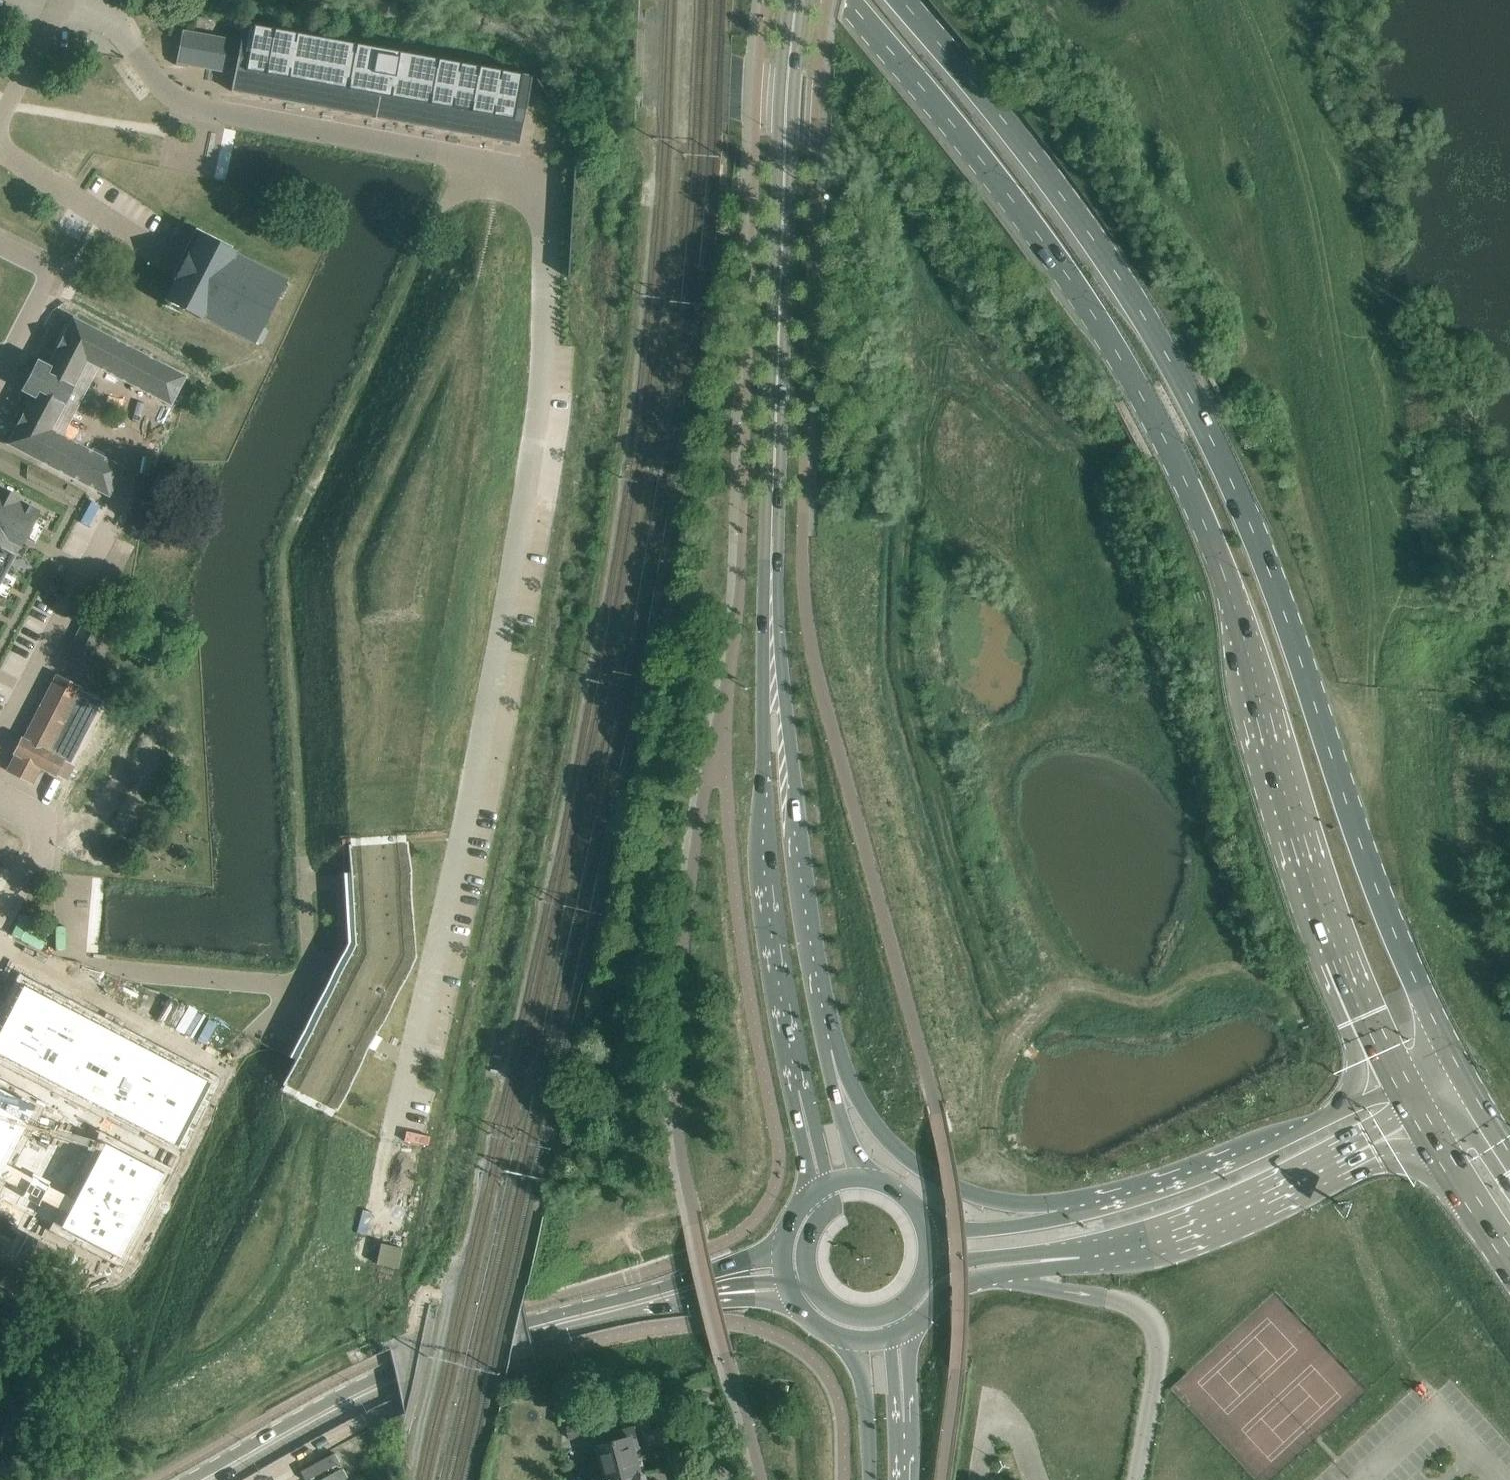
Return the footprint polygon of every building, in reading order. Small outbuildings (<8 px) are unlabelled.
[(182,31),(176,63),(196,66),(234,73),(231,91),(519,144),(532,77),(259,27),(243,24),(243,26),(239,42),(193,33),(182,31)] [(176,280),(165,300),(167,301),(167,300),(200,317),(199,318),(201,319),(202,318),(243,339),(251,322),(261,327),(277,296),(267,291),(276,274),(235,253),(235,252),(231,250),(214,241),(199,234),(189,254),(187,254),(177,274),(174,279),(176,280)] [(184,376),(73,319),(48,367),(37,362),(23,390),(33,396),(8,444),(108,495),(122,467),(61,436),(97,366),(170,404),(184,376)] [(18,546),(19,546),(23,539),(34,518),(38,510),(20,501),(20,499),(3,490),(0,489),(0,580),(18,546)] [(69,654),(68,654),(74,657),(82,661),(88,664),(103,635),(83,625),(69,654)] [(81,688),(57,676),(24,740),(22,739),(14,754),(16,755),(7,771),(32,783),(40,767),(66,780),(74,765),(48,752),(81,688)] [(309,1033),(284,1085),(332,1111),(413,956),(404,840),(348,843),(350,902),(346,902),(348,942),(304,1031),(309,1033)] [(12,1250),(29,1215),(37,1220),(119,1263),(177,1147),(210,1080),(23,986),(0,1031),(0,1244),(12,1250)] [(592,1421),(567,1428),(570,1439),(595,1433),(592,1421)] [(594,1478),(594,1479),(619,1479),(641,1474),(634,1449),(639,1447),(635,1429),(636,1427),(635,1426),(633,1429),(599,1437),(606,1466),(600,1467),(602,1476),(594,1478)]
